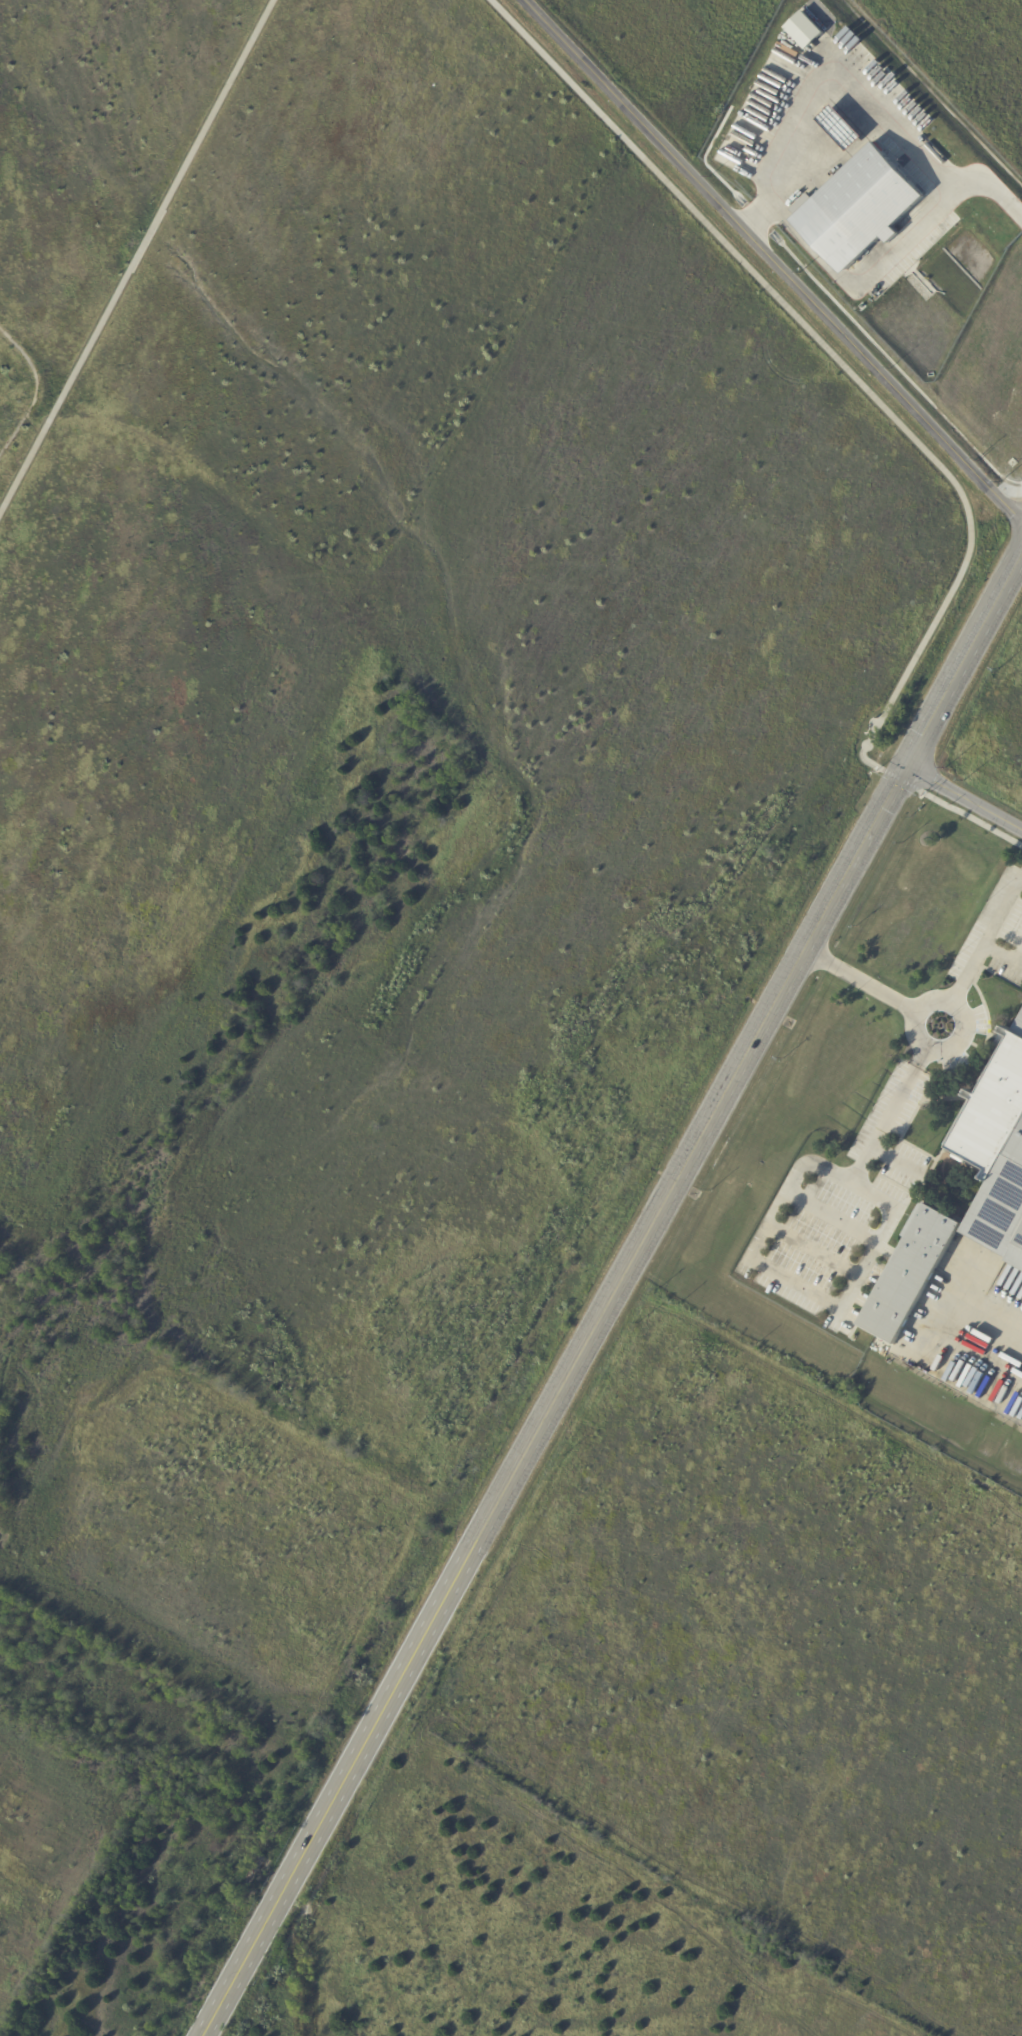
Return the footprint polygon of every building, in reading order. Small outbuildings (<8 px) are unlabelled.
[(785,26),(806,49),(824,32),(803,10),(785,26)] [(820,119),(835,105),(866,136),(851,151),(820,119)] [(876,143),(927,196),(846,274),(795,220),(876,143)] [(1016,1030),(1021,1020),(1021,1270),(1007,1262),(1009,1259),(963,1233),(991,1183),(985,1179),(986,1176),(953,1157),(955,1154),(950,1151),(951,1149),(945,1145),(971,1098),(968,1096),(972,1089),(975,1091),(999,1048),(995,1045),(1003,1032),(1007,1025),(1016,1030)] [(960,1232),(896,1346),(860,1326),(908,1239),(903,1236),(923,1200),(929,1203),(929,1204),(964,1224),(960,1232)]
